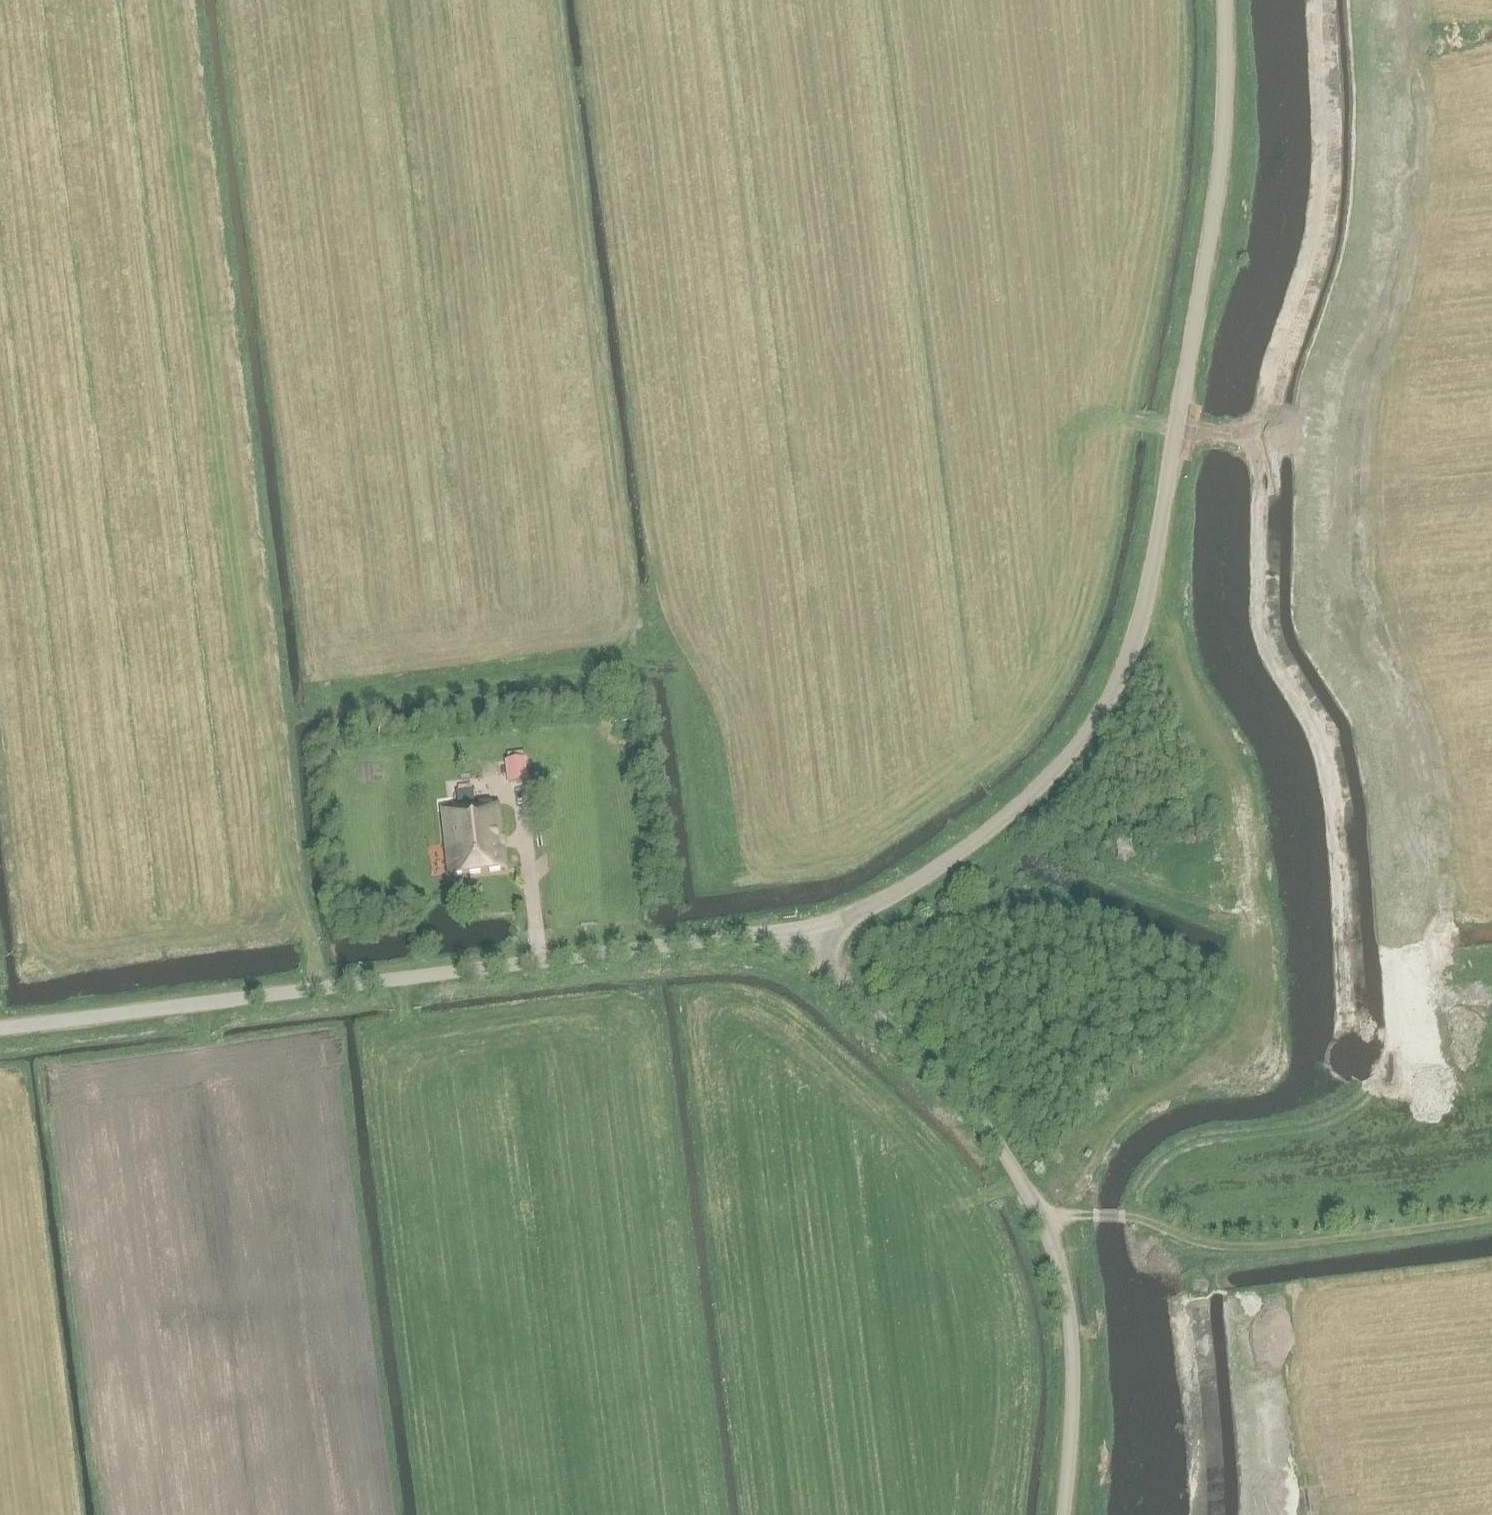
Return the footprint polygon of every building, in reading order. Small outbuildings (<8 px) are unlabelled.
[(524,758),(508,760),(511,784),(527,782),(524,758)] [(449,876),(506,868),(498,804),(474,807),(472,790),(456,792),(458,809),(441,811),(449,876)] [(1133,835),(1111,838),(1114,863),(1137,860),(1133,835)]
